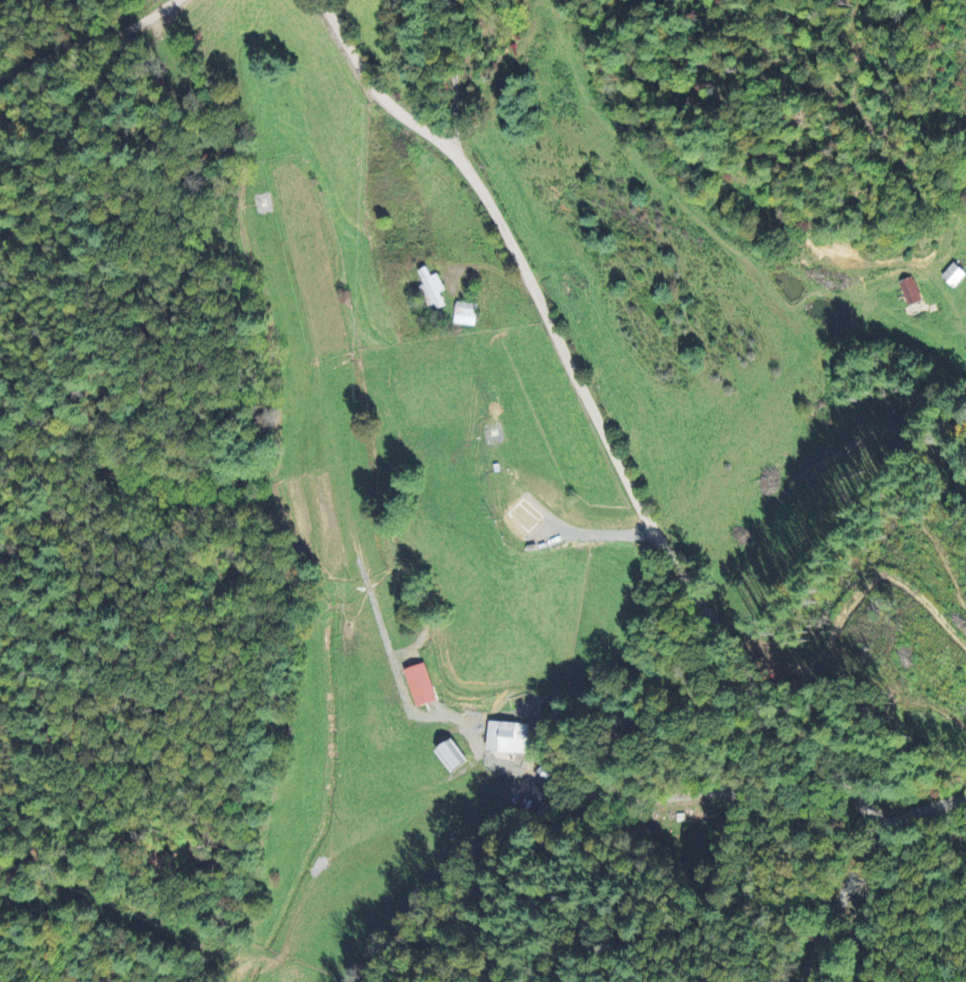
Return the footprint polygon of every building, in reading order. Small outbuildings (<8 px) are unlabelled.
[(956,261),(943,274),(955,287),(965,276),(965,271),(956,261)] [(437,272),(432,275),(427,266),(418,270),(425,284),(422,285),(433,309),(445,302),(440,292),(446,289),(437,272)] [(923,301),(914,277),(901,281),(909,305),(923,301)] [(474,325),(477,303),(457,300),(454,323),(474,325)] [(405,669),(417,706),(437,700),(425,662),(405,669)] [(529,723),(489,721),(488,751),(527,753),(529,723)] [(454,773),(469,761),(452,739),(436,751),(454,773)]
